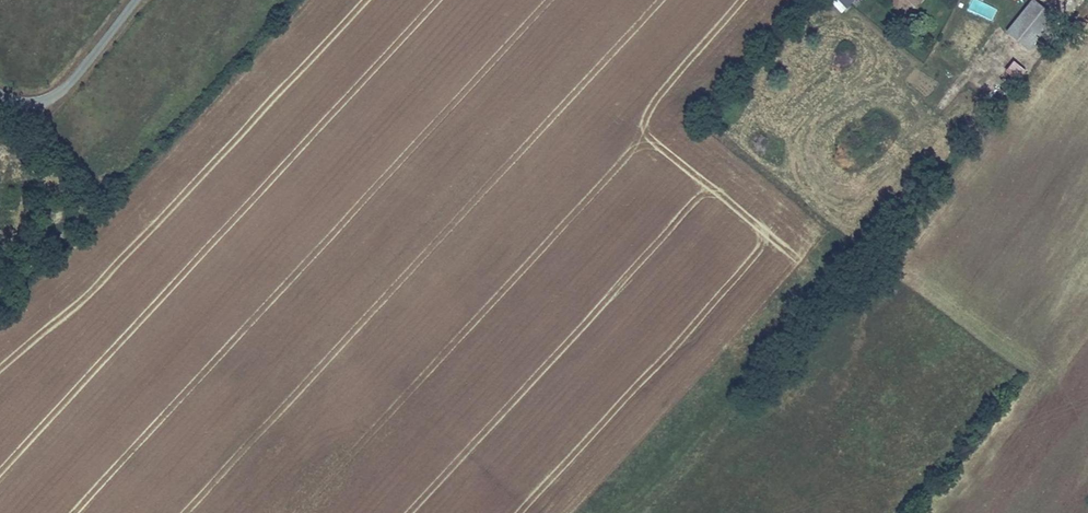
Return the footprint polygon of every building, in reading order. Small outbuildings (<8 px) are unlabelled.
[(1033,0),(1008,31),(1030,49),(1056,17),(1033,0)] [(1015,60),(1006,70),(1017,81),(1027,71),(1015,60)] [(1007,82),(995,73),(989,80),(1001,89),(1007,82)] [(957,148),(964,140),(952,130),(946,136),(953,142),(952,144),(957,148)]
